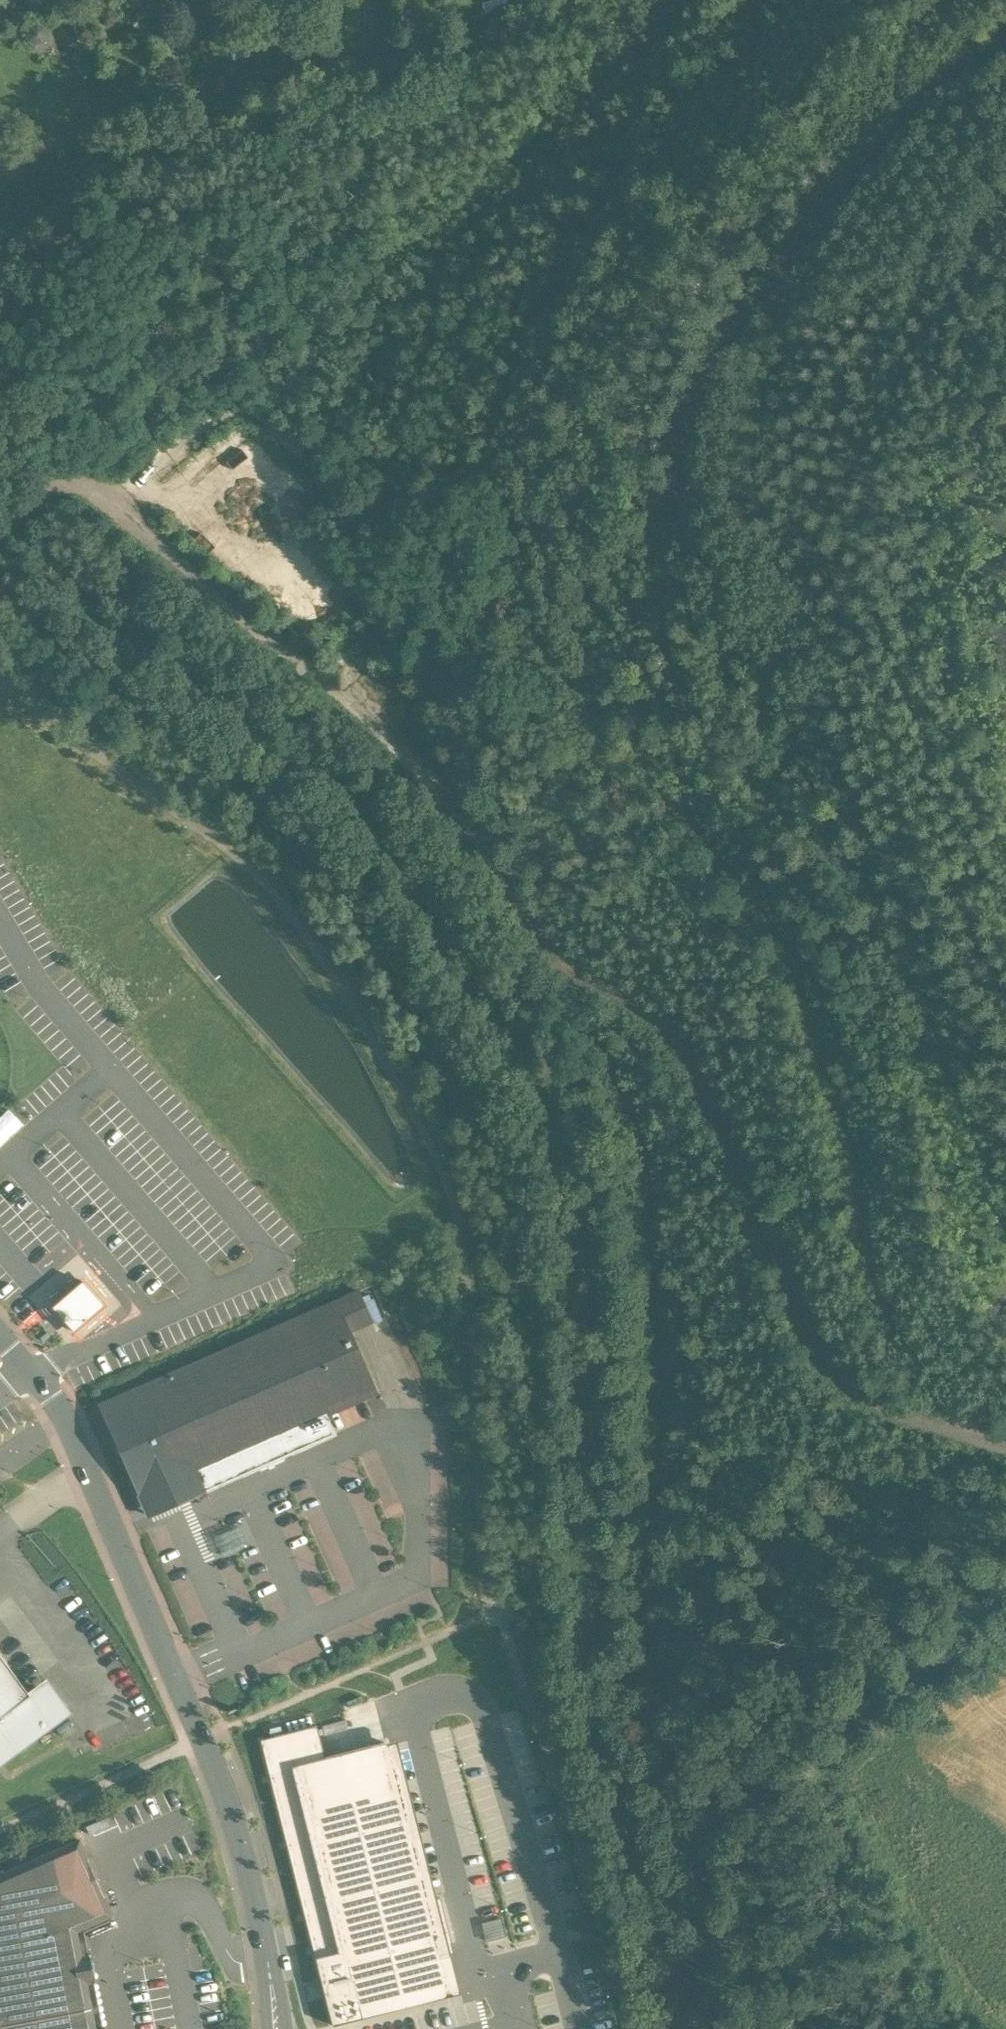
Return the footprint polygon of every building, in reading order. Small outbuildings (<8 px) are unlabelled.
[(70,1293),(51,1308),(72,1333),(97,1312),(98,1313),(102,1310),(101,1309),(103,1306),(88,1288),(89,1287),(86,1284),(85,1285),(82,1282),(74,1289),(73,1287),(68,1291),(70,1293)] [(252,1339),(99,1407),(145,1510),(148,1518),(166,1510),(183,1502),(294,1454),(334,1436),(325,1416),(332,1413),(353,1404),(355,1403),(375,1394),(377,1393),(376,1392),(366,1370),(367,1370),(366,1368),(356,1347),(357,1347),(356,1345),(355,1345),(346,1324),(368,1314),(358,1292),(357,1293),(338,1302),(337,1301),(336,1302),(317,1311),(316,1311),(315,1311),(315,1312),(296,1320),(295,1320),(293,1320),(294,1321),(275,1329),(274,1329),(273,1330),(253,1339),(253,1338),(252,1339)] [(29,1696),(0,1657),(0,1717),(29,1696)] [(0,1717),(0,1761),(66,1713),(53,1695),(37,1707),(29,1696),(0,1717)] [(260,1741),(332,2027),(362,2019),(359,2008),(446,1986),(439,1959),(454,1956),(440,1899),(425,1903),(385,1744),(324,1759),(316,1727),(260,1741)] [(0,1875),(0,2028),(94,2028),(75,1931),(77,1931),(78,1930),(102,1920),(101,1918),(105,1907),(107,1906),(103,1897),(102,1895),(95,1879),(94,1877),(87,1861),(86,1859),(78,1841),(79,1841),(78,1840),(77,1841),(51,1852),(50,1853),(25,1864),(23,1864),(24,1865),(0,1875)]
